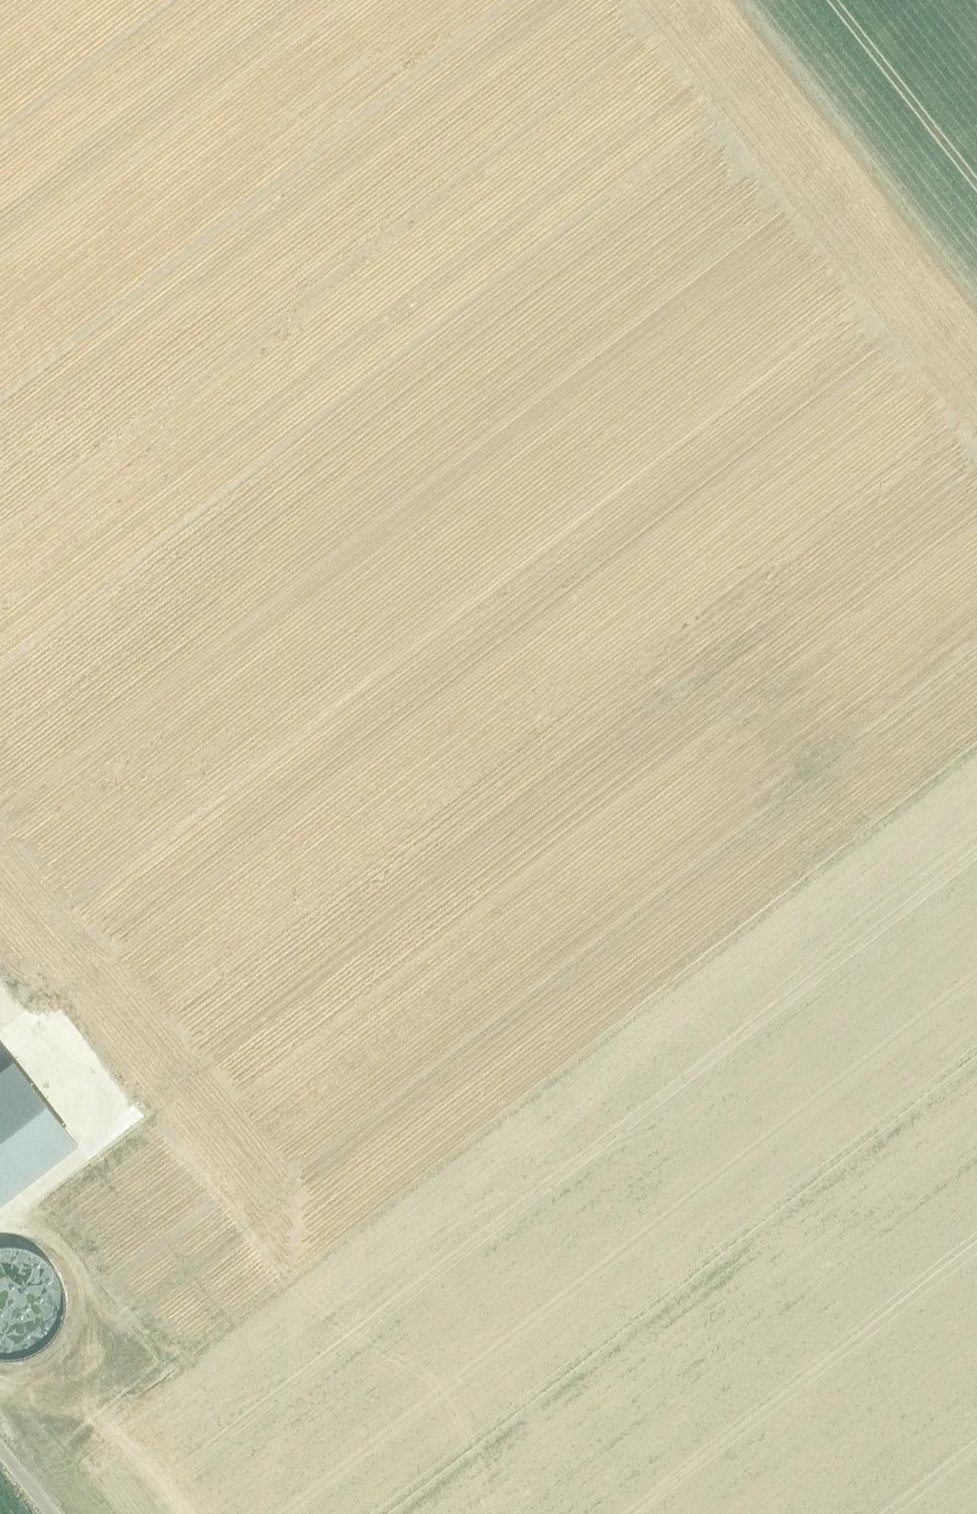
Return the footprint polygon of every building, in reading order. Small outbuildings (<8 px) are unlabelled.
[(0,1068),(0,1201),(74,1143),(10,1060),(0,1068)]
